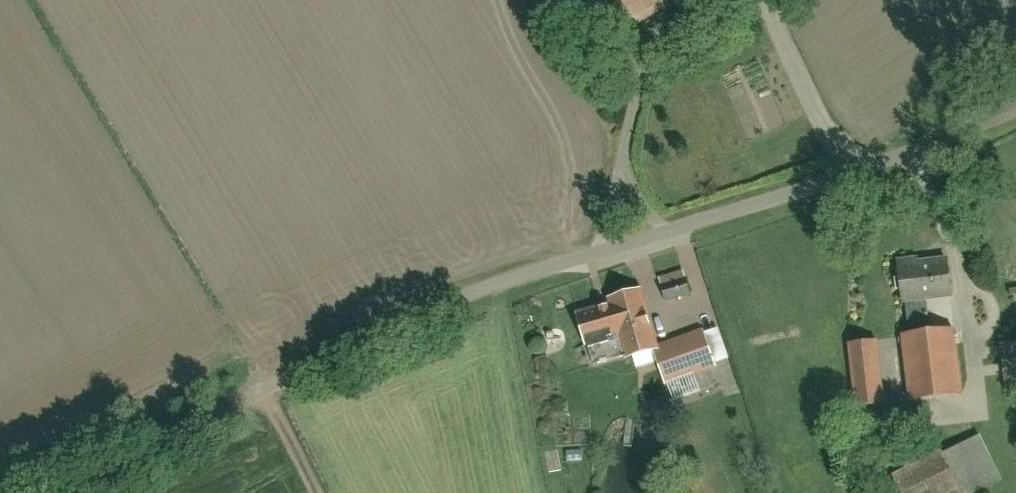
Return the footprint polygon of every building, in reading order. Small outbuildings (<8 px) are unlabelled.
[(678,0),(616,0),(635,29),(678,0)] [(911,402),(966,396),(959,328),(954,328),(952,297),(954,297),(951,258),(901,262),(904,305),(908,305),(911,333),(904,333),(911,402)] [(661,278),(670,301),(693,291),(684,268),(661,278)] [(628,358),(656,351),(668,386),(719,369),(706,328),(661,343),(645,287),(609,297),(610,301),(578,310),(588,344),(591,344),(597,364),(627,355),(628,358)] [(887,398),(881,340),(850,343),(855,401),(887,398)] [(1015,389),(1015,341),(1004,342),(1006,389),(1015,389)] [(905,492),(991,492),(1008,486),(986,434),(896,473),(905,492)]
